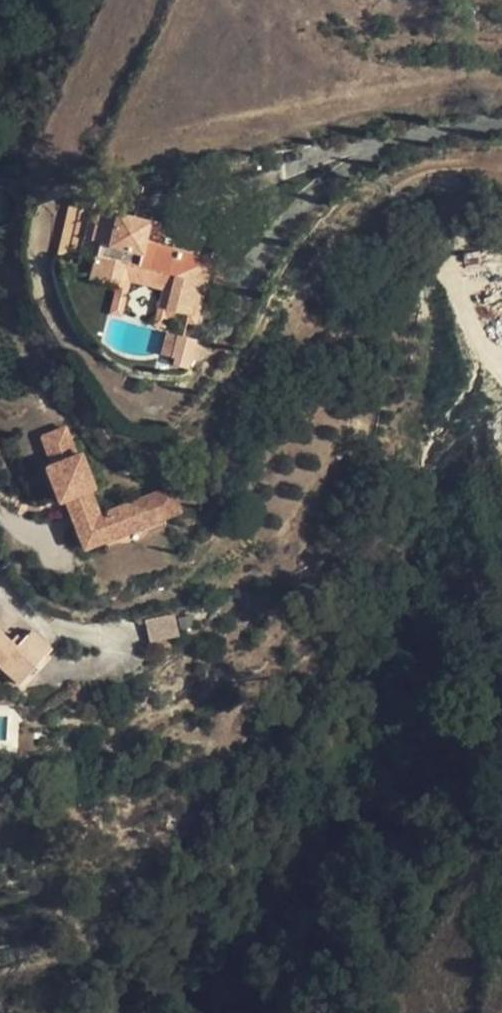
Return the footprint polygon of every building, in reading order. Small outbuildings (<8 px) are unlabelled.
[(71,206),(59,257),(62,258),(70,253),(80,251),(89,210),(71,206)] [(210,259),(160,246),(146,243),(151,221),(101,209),(99,215),(96,216),(95,222),(97,224),(93,239),(100,241),(91,278),(119,285),(125,262),(176,275),(169,306),(191,312),(196,287),(204,289),(210,259)] [(151,221),(146,243),(160,246),(165,225),(151,221)] [(131,281),(125,262),(119,285),(112,313),(122,315),(131,281)] [(176,275),(125,262),(131,281),(162,289),(176,275)] [(164,326),(166,316),(169,306),(176,275),(162,289),(154,324),(164,326)] [(204,289),(196,287),(191,312),(189,322),(196,324),(204,289)] [(191,312),(169,306),(166,316),(189,322),(191,312)] [(173,357),(178,335),(173,333),(167,356),(173,357)] [(197,360),(202,341),(178,335),(173,357),(176,358),(174,364),(188,368),(190,359),(197,360)] [(38,434),(78,553),(186,517),(176,487),(100,512),(71,423),(38,434)] [(179,636),(175,617),(146,623),(149,642),(179,636)] [(1,666),(20,684),(52,649),(32,631),(24,640),(18,647),(11,640),(0,630),(0,665),(1,666)] [(17,634),(11,640),(18,647),(24,640),(17,634)] [(1,666),(0,668),(0,675),(16,689),(20,684),(1,666)]
